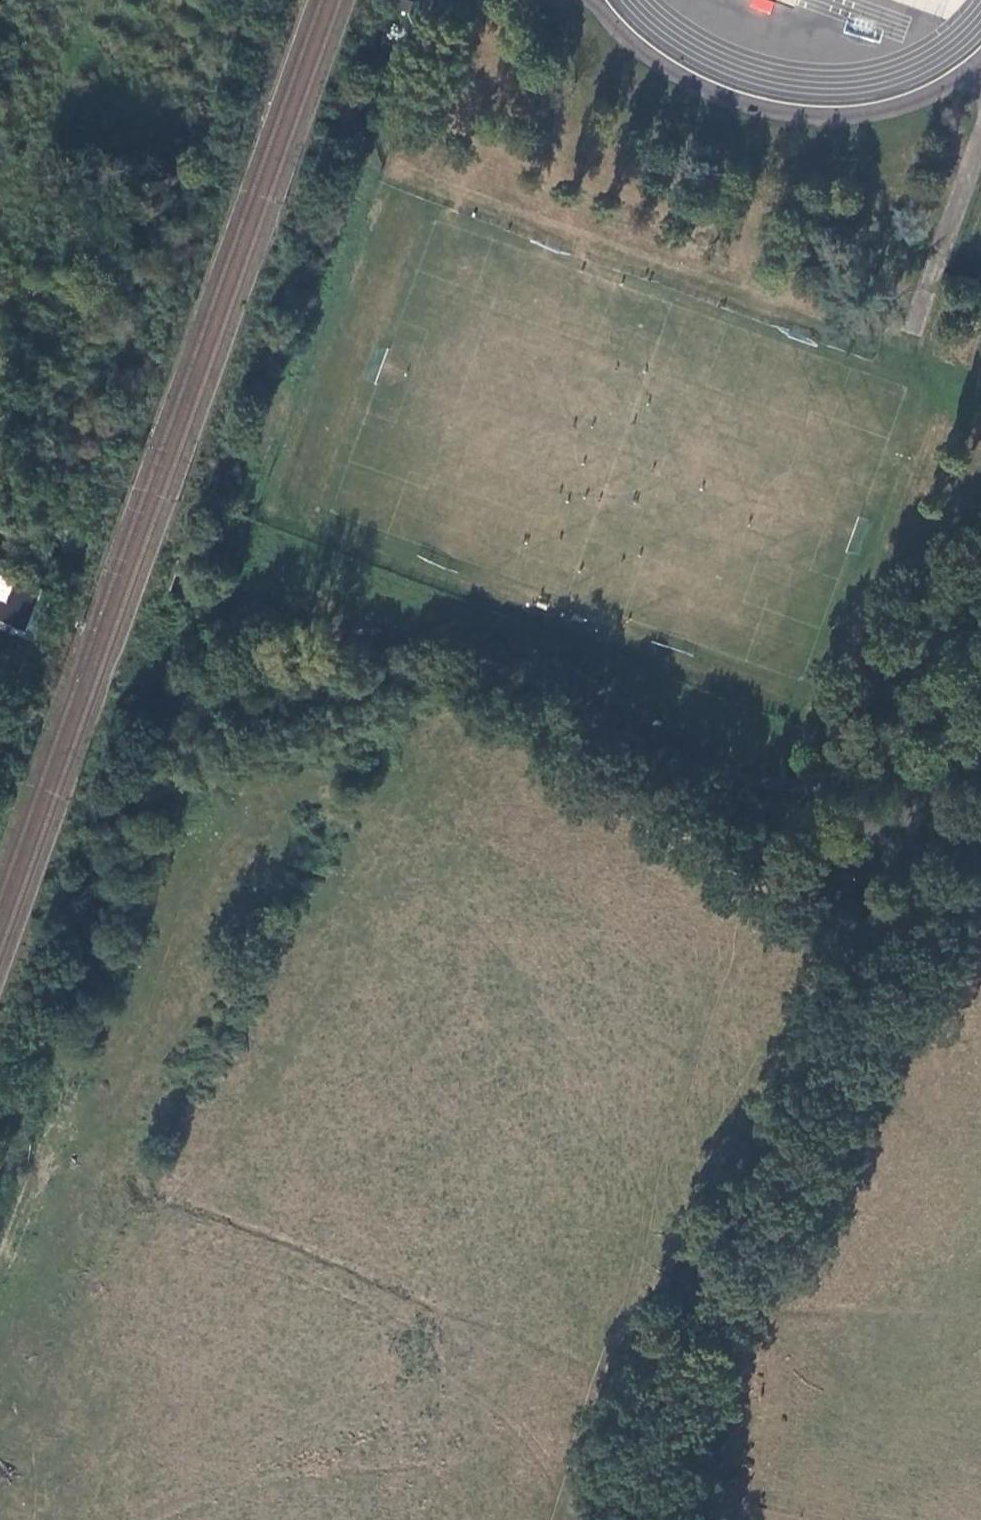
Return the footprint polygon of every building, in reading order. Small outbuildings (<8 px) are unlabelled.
[(133,224),(144,227),(146,217),(135,215),(133,224)] [(26,633),(28,625),(18,620),(22,611),(0,601),(0,621),(26,633)]
